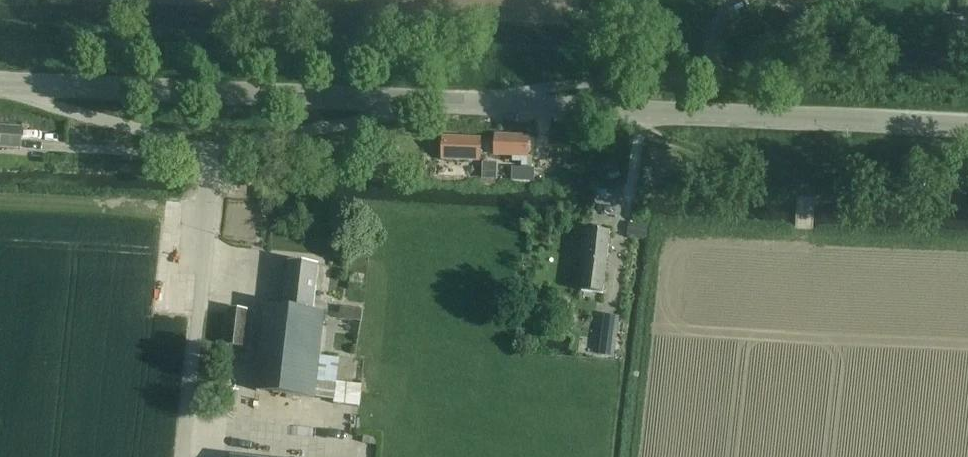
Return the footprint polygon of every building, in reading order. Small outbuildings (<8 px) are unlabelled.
[(20,148),(22,126),(0,125),(0,147),(20,148)] [(496,139),(495,156),(515,157),(515,161),(522,162),(522,167),(527,167),(527,166),(528,140),(528,136),(496,134),(496,139)] [(442,136),(441,161),(481,162),(481,138),(442,136)] [(495,178),(496,165),(483,164),(482,177),(495,178)] [(511,169),(511,182),(534,183),(534,169),(530,169),(522,169),(511,169)] [(634,236),(639,237),(646,239),(648,227),(629,223),(627,235),(634,236)] [(581,292),(602,294),(610,232),(588,230),(581,292)] [(334,404),(359,407),(362,385),(352,384),(355,360),(331,357),(319,356),(324,312),(313,311),(318,265),(288,262),(283,307),(265,306),(255,392),(334,400),(334,404)] [(339,319),(361,322),(363,310),(340,308),(339,319)] [(228,309),(224,345),(244,348),(249,311),(228,309)] [(603,315),(599,355),(614,357),(619,317),(603,315)]
